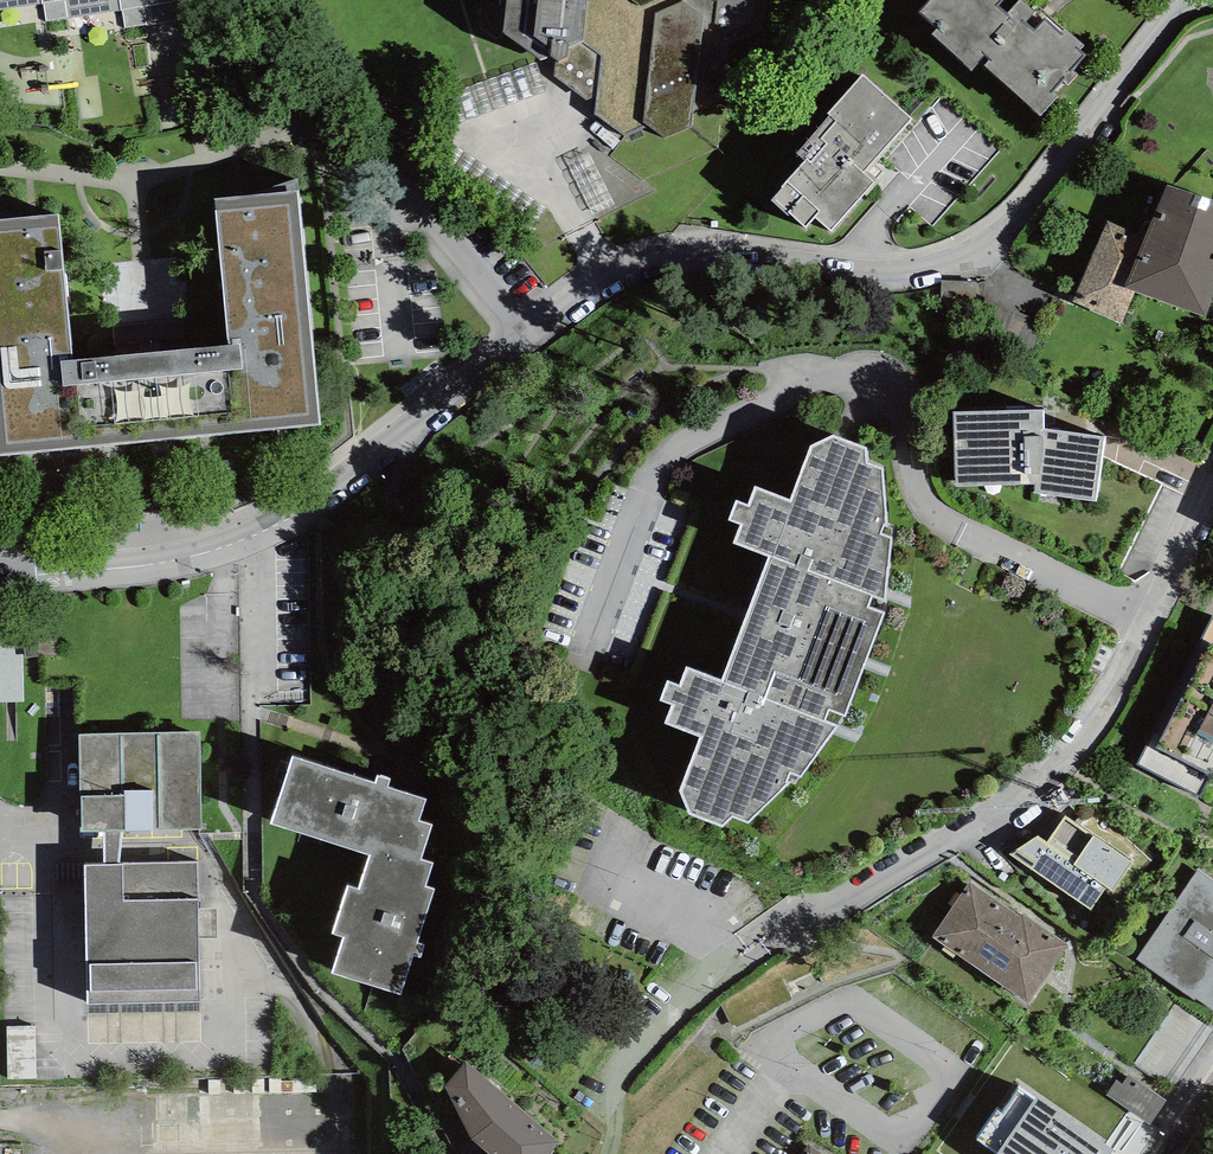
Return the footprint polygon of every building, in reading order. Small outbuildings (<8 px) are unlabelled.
[(41,1),(47,20),(122,10),(125,28),(205,12),(203,0),(0,0),(0,9),(41,1)] [(503,26),(543,50),(535,62),(597,101),(594,115),(625,134),(643,121),(667,133),(691,123),(691,111),(722,100),(728,42),(764,28),(766,0),(505,0),(503,26)] [(919,5),(936,20),(931,25),(971,62),(984,48),(989,52),(985,57),(1041,109),(1059,89),(1052,83),(1064,71),(1069,75),(1077,67),(1071,62),(1084,48),(1078,42),(1083,37),(1066,22),(1061,27),(1045,13),(1034,24),(1025,16),(1035,5),(1029,0),(1013,0),(1006,8),(997,0),(923,0),(919,5)] [(911,110),(863,69),(861,67),(829,104),(833,107),(798,147),(805,153),(772,192),(806,221),(815,210),(831,223),(873,175),(863,166),(911,110)] [(1166,180),(1146,234),(1107,218),(1072,300),(1121,321),(1135,287),(1204,312),(1212,283),(1212,194),(1166,180)] [(0,212),(0,447),(320,416),(298,185),(215,192),(229,335),(72,350),(59,206),(0,212)] [(1044,403),(953,404),(955,479),(1036,477),(1034,485),(1097,493),(1103,427),(1043,420),(1044,403)] [(742,516),(736,536),(769,549),(871,588),(885,594),(892,530),(881,525),(884,517),(887,518),(881,460),(869,455),(866,438),(836,428),(812,440),(792,491),(757,481),(750,500),(737,495),(731,510),(742,516)] [(871,588),(769,549),(722,674),(825,713),(829,702),(846,708),(885,603),(868,597),(871,588)] [(1136,762),(1209,798),(1212,790),(1212,614),(1211,613),(1136,762)] [(838,717),(825,713),(722,674),(688,662),(681,680),(669,676),(660,694),(674,699),(667,714),(702,729),(680,787),(689,807),(725,817),(734,811),(748,816),(791,774),(787,774),(790,766),(801,769),(838,717)] [(200,731),(79,733),(81,833),(202,830),(200,731)] [(292,750),(288,762),(279,760),(273,777),(283,780),(271,816),(369,847),(358,882),(347,879),(331,928),(343,932),(332,967),(401,989),(414,950),(421,952),(424,940),(416,937),(433,883),(425,880),(433,857),(422,854),(433,819),(419,814),(426,793),(387,781),(389,772),(377,768),(374,777),(292,750)] [(1132,858),(1065,812),(1046,838),(1038,833),(1009,851),(1091,906),(1106,883),(1114,887),(1132,858)] [(196,861),(84,863),(87,1004),(199,1002),(196,861)] [(1197,868),(1136,957),(1194,997),(1196,994),(1212,1006),(1212,879),(1197,868)] [(1020,914),(970,879),(932,933),(1028,999),(1069,941),(1023,910),(1020,914)] [(39,1069),(39,1018),(10,1018),(10,1069),(39,1069)] [(466,1060),(444,1082),(476,1136),(496,1153),(495,1153),(544,1153),(557,1137),(466,1060)] [(1019,1085),(1001,1112),(996,1109),(975,1139),(996,1153),(1112,1153),(1114,1151),(1019,1085)] [(807,1144),(800,1153),(822,1153),(807,1144)]
